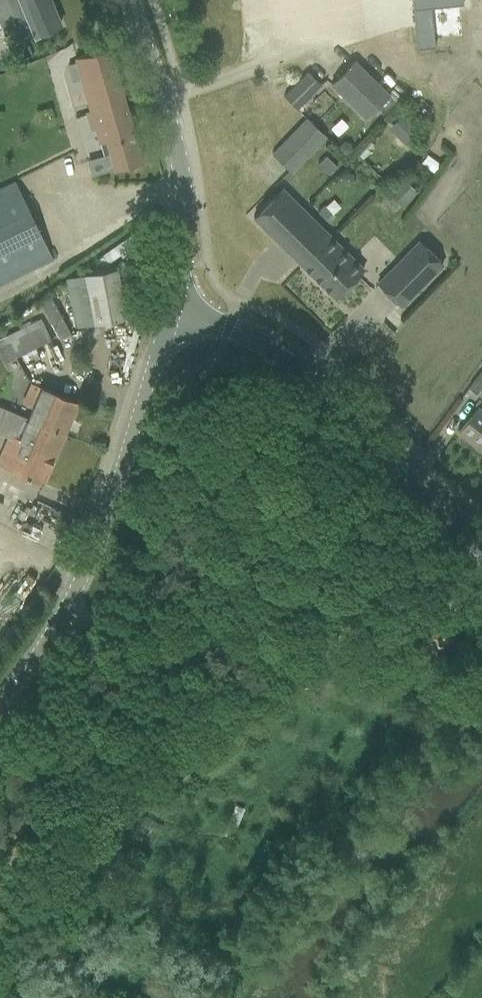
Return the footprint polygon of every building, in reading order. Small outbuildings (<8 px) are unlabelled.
[(23,40),(60,25),(49,0),(7,0),(23,40)] [(417,51),(435,49),(431,8),(463,4),(462,0),(412,0),(417,51)] [(75,57),(90,111),(99,143),(106,141),(114,169),(141,161),(109,48),(75,57)] [(330,84),(365,118),(388,94),(354,61),(330,84)] [(284,96),(296,108),(320,84),(308,71),(284,96)] [(402,114),(388,128),(403,143),(417,129),(402,114)] [(306,116),(289,135),(309,155),(327,136),(306,116)] [(87,161),(91,175),(112,170),(107,155),(87,161)] [(403,180),(393,191),(405,202),(415,191),(403,180)] [(57,256),(53,248),(48,250),(14,181),(0,188),(0,283),(57,256)] [(277,191),(253,216),(336,297),(360,273),(348,261),(352,258),(292,200),(289,203),(277,191)] [(377,283),(400,306),(442,263),(419,241),(377,283)] [(84,274),(94,322),(126,316),(117,268),(84,274)] [(55,293),(42,298),(57,336),(70,330),(55,293)] [(3,362),(50,339),(40,319),(0,339),(0,357),(3,362)] [(470,387),(481,397),(481,369),(470,387)] [(33,406),(27,419),(63,434),(77,403),(31,383),(23,402),(33,406)] [(478,407),(458,432),(481,452),(481,411),(478,407)] [(27,419),(18,440),(9,436),(0,456),(0,465),(42,483),(63,434),(27,419)] [(435,641),(440,642),(440,639),(443,639),(444,624),(422,622),(421,637),(435,638),(435,641)]
